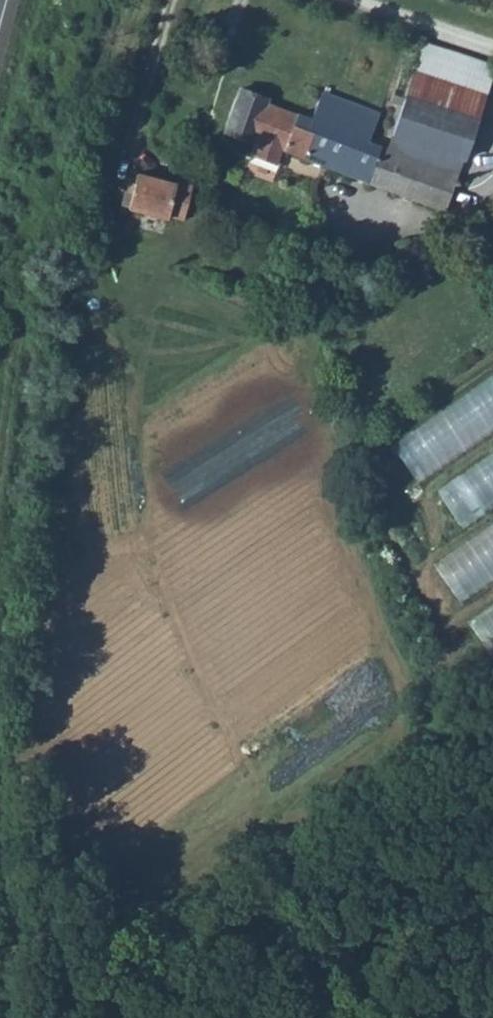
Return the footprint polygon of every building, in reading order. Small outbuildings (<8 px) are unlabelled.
[(387,146),(457,172),(492,70),(492,69),(422,43),(387,146)] [(457,172),(387,146),(369,139),(380,111),(322,89),(312,117),(267,99),(268,96),(240,85),(224,129),(251,139),(253,135),(261,139),(254,156),(278,165),(285,147),(445,209),(457,172)] [(177,181),(137,172),(129,206),(169,215),(169,214),(184,217),(192,183),(177,179),(177,181)] [(492,430),(492,376),(387,446),(411,483),(492,430)] [(492,505),(492,451),(439,488),(464,525),(492,505)] [(492,578),(492,522),(436,560),(462,599),(492,578)] [(473,615),(492,646),(492,602),(473,615)]
